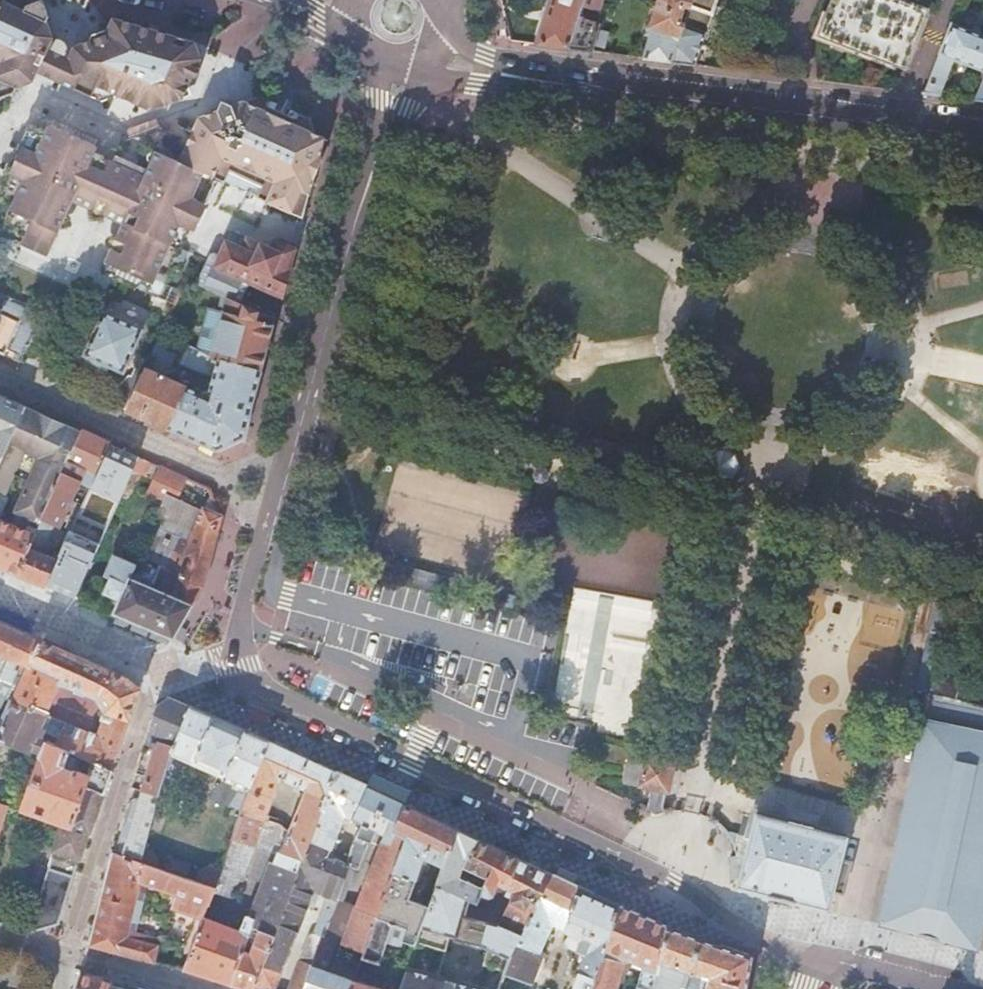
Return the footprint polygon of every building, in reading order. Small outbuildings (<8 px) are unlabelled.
[(13,95),(16,88),(31,82),(35,74),(36,72),(53,80),(90,97),(95,87),(117,96),(150,111),(191,96),(188,87),(200,59),(199,58),(199,56),(200,56),(197,46),(196,42),(112,18),(107,30),(91,35),(89,41),(73,47),(68,58),(60,55),(47,49),(52,38),(46,22),(48,17),(42,0),(41,0),(26,6),(23,11),(1,1),(0,1),(0,99),(13,95)] [(537,45),(589,52),(602,8),(604,0),(551,0),(537,45)] [(659,6),(680,13),(683,5),(689,7),(692,0),(661,0),(659,6)] [(689,7),(683,25),(670,62),(695,66),(718,0),(692,0),(689,7)] [(818,40),(903,72),(924,16),(934,20),(942,0),(833,0),(818,40)] [(951,24),(948,32),(942,47),(923,95),(941,97),(955,62),(982,73),(982,36),(951,24)] [(929,41),(942,47),(948,32),(935,27),(929,41)] [(308,118),(290,110),(277,104),(259,95),(231,106),(221,101),(217,111),(199,118),(189,141),(160,128),(122,142),(112,164),(91,154),(98,139),(54,119),(47,134),(36,129),(28,126),(0,187),(0,200),(3,202),(6,203),(15,207),(25,237),(49,248),(58,228),(64,215),(71,199),(91,209),(103,214),(124,223),(117,239),(111,251),(102,272),(109,276),(146,293),(156,271),(167,276),(180,249),(168,243),(178,222),(190,227),(191,226),(195,227),(204,208),(200,206),(213,178),(276,207),(281,206),(286,205),(291,202),(295,199),(301,193),(306,186),(308,183),(312,184),(313,180),(318,159),(319,157),(323,142),(320,137),(315,135),(308,118)] [(0,215),(0,226),(4,228),(25,237),(15,207),(6,203),(0,215)] [(1,236),(22,245),(25,237),(4,228),(1,236)] [(266,262),(271,251),(230,232),(219,255),(214,253),(209,255),(195,286),(201,288),(201,287),(227,299),(228,298),(242,304),(250,282),(214,266),(225,244),(266,262)] [(281,296),(293,251),(275,242),(271,251),(266,262),(225,244),(214,266),(250,282),(281,296)] [(2,356),(6,347),(16,351),(14,354),(15,354),(12,360),(20,364),(40,318),(36,316),(38,311),(0,294),(0,355),(2,356)] [(273,325),(275,318),(262,315),(240,309),(242,304),(228,298),(227,299),(226,305),(224,312),(223,312),(210,359),(261,373),(268,347),(272,334),(274,325),(273,325)] [(99,318),(90,314),(74,351),(84,355),(83,357),(123,375),(142,331),(101,313),(99,318)] [(243,439),(261,373),(210,359),(188,347),(180,364),(212,379),(207,398),(164,379),(178,349),(173,347),(158,340),(157,339),(138,381),(139,382),(126,411),(215,451),(243,439)] [(139,382),(138,381),(128,377),(121,385),(112,405),(126,411),(139,382)] [(24,407),(0,396),(0,461),(24,407)] [(0,461),(0,496),(5,498),(34,435),(47,441),(16,512),(41,523),(54,493),(81,432),(24,407),(0,461)] [(109,445),(81,432),(54,493),(72,501),(86,469),(96,473),(109,445)] [(138,458),(109,445),(96,473),(91,485),(111,494),(120,498),(138,458)] [(147,492),(164,499),(165,495),(175,474),(158,466),(147,492)] [(165,495),(178,500),(187,479),(175,474),(165,495)] [(178,500),(190,504),(199,485),(187,479),(178,500)] [(199,485),(190,504),(204,509),(211,492),(209,489),(199,485)] [(119,599),(113,614),(172,639),(202,588),(222,517),(211,492),(204,509),(191,539),(180,565),(172,562),(159,591),(129,579),(135,566),(113,557),(105,577),(111,580),(105,593),(119,599)] [(36,534),(18,575),(46,586),(59,555),(54,553),(51,558),(47,556),(53,542),(48,539),(54,526),(60,528),(72,501),(54,493),(41,523),(36,534)] [(115,509),(120,498),(111,494),(106,505),(115,509)] [(165,495),(164,499),(153,524),(191,539),(204,509),(190,504),(178,500),(165,495)] [(10,523),(36,534),(41,523),(16,512),(10,523)] [(18,575),(36,534),(10,523),(0,519),(0,568),(18,575)] [(59,555),(46,586),(76,599),(106,530),(92,524),(75,561),(69,558),(83,527),(74,523),(73,523),(59,555)] [(572,586),(559,704),(600,709),(598,726),(640,731),(655,595),(572,586)] [(0,623),(0,659),(1,656),(8,659),(0,677),(0,708),(4,699),(11,702),(12,701),(41,642),(27,635),(0,623)] [(66,653),(41,642),(12,701),(35,711),(46,716),(61,682),(101,699),(105,712),(103,717),(98,715),(93,734),(83,730),(88,720),(78,716),(75,721),(69,719),(66,725),(59,739),(56,745),(86,759),(111,771),(138,690),(125,679),(66,653)] [(931,695),(910,788),(887,892),(883,907),(879,926),(977,951),(982,922),(982,707),(931,695)] [(148,775),(142,792),(160,797),(163,788),(166,778),(172,760),(173,755),(188,707),(169,699),(156,708),(147,738),(158,742),(153,758),(148,775)] [(21,929),(31,932),(58,924),(74,875),(80,855),(88,832),(90,832),(111,771),(86,759),(56,745),(59,739),(44,732),(45,730),(40,727),(46,716),(35,711),(12,701),(11,702),(4,720),(0,719),(0,740),(29,753),(30,751),(40,756),(41,761),(38,762),(22,810),(63,824),(48,868),(41,865),(21,929)] [(166,778),(163,788),(170,790),(194,773),(196,768),(197,768),(199,765),(233,778),(231,785),(226,790),(220,805),(232,809),(233,808),(242,811),(269,743),(208,716),(188,707),(173,755),(172,760),(166,778)] [(289,834),(279,856),(276,862),(299,870),(305,855),(310,841),(335,774),(269,743),(242,811),(241,813),(264,822),(280,782),(306,793),(289,834)] [(629,759),(625,783),(667,793),(671,775),(673,765),(645,759),(644,762),(629,759)] [(344,778),(335,774),(310,841),(331,849),(344,818),(352,822),(366,789),(344,778)] [(406,807),(366,789),(352,822),(361,826),(347,866),(349,866),(344,880),(349,882),(355,870),(359,871),(368,848),(367,843),(370,836),(374,832),(384,836),(342,945),(363,953),(375,919),(407,836),(392,832),(406,807)] [(134,819),(122,858),(140,864),(145,848),(153,822),(155,816),(162,798),(160,797),(142,792),(138,805),(134,819)] [(375,919),(363,953),(361,959),(378,965),(381,955),(383,955),(393,924),(405,928),(401,942),(415,946),(428,907),(407,900),(411,891),(414,892),(426,861),(442,867),(455,830),(412,810),(406,807),(392,832),(407,836),(375,919)] [(221,870),(215,889),(213,894),(216,896),(217,894),(233,900),(242,874),(246,875),(256,849),(279,856),(289,834),(280,829),(264,822),(241,813),(221,870)] [(755,816),(743,814),(732,864),(727,881),(725,888),(827,913),(847,841),(811,832),(812,830),(789,824),(788,825),(755,816)] [(497,850),(455,830),(442,867),(436,885),(469,899),(476,902),(482,887),(458,876),(462,867),(486,878),(497,850)] [(299,870),(284,911),(274,936),(261,970),(256,986),(265,988),(274,988),(313,893),(328,898),(336,901),(344,880),(349,866),(347,866),(327,858),(331,849),(310,841),(305,855),(299,870)] [(140,864),(155,869),(158,861),(153,851),(145,848),(140,864)] [(519,860),(497,850),(486,878),(482,887),(476,902),(477,902),(483,905),(487,906),(492,893),(501,897),(505,889),(505,887),(519,860)] [(140,864),(122,858),(112,854),(107,873),(99,903),(88,947),(157,965),(158,963),(157,962),(158,958),(155,957),(158,947),(127,939),(142,884),(208,907),(211,901),(213,894),(215,889),(196,882),(185,879),(165,872),(155,869),(140,864)] [(169,859),(165,872),(185,879),(190,866),(169,859)] [(504,913),(499,925),(498,927),(522,938),(551,875),(531,866),(519,860),(505,887),(505,889),(514,893),(504,913)] [(727,881),(732,864),(722,861),(717,879),(727,881)] [(242,935),(204,920),(191,953),(190,956),(184,971),(231,986),(244,953),(242,952),(251,927),(260,930),(274,936),(284,911),(299,870),(276,862),(254,919),(247,916),(242,929),(244,930),(242,935)] [(199,871),(196,882),(215,889),(221,870),(212,867),(199,871)] [(522,938),(519,945),(517,944),(505,976),(531,985),(543,952),(541,951),(552,924),(564,930),(563,932),(570,934),(562,946),(578,952),(570,977),(578,979),(575,988),(592,988),(599,966),(617,906),(577,888),(572,885),(551,875),(522,938)] [(402,981),(399,988),(500,988),(505,976),(517,944),(519,945),(522,938),(498,927),(499,925),(493,927),(463,919),(469,899),(436,885),(428,907),(415,946),(405,972),(402,981)] [(883,907),(887,892),(872,888),(868,903),(883,907)] [(336,901),(328,898),(313,934),(323,938),(323,937),(337,901),(336,901)] [(656,980),(666,929),(641,918),(617,906),(599,966),(592,988),(655,988),(656,980)] [(666,929),(656,980),(655,988),(679,988),(683,977),(690,979),(691,974),(698,976),(693,988),(743,988),(749,957),(666,929)] [(244,953),(231,986),(242,988),(255,988),(256,986),(261,970),(274,936),(260,930),(249,955),(244,953)] [(323,938),(313,934),(307,932),(300,960),(300,963),(289,988),(304,988),(312,966),(317,952),(319,947),(323,938)] [(363,953),(342,945),(323,937),(323,938),(319,947),(353,960),(360,962),(361,959),(363,953)] [(352,982),(358,967),(360,962),(353,960),(346,980),(323,971),(329,957),(317,952),(312,966),(304,988),(350,988),(352,982)] [(184,972),(184,971),(190,956),(183,954),(180,962),(174,960),(171,966),(170,965),(169,968),(184,972)] [(378,965),(361,959),(360,962),(358,967),(402,981),(405,972),(393,968),(395,960),(383,955),(381,955),(378,965)] [(114,986),(115,983),(81,973),(76,988),(123,988),(114,986)]
